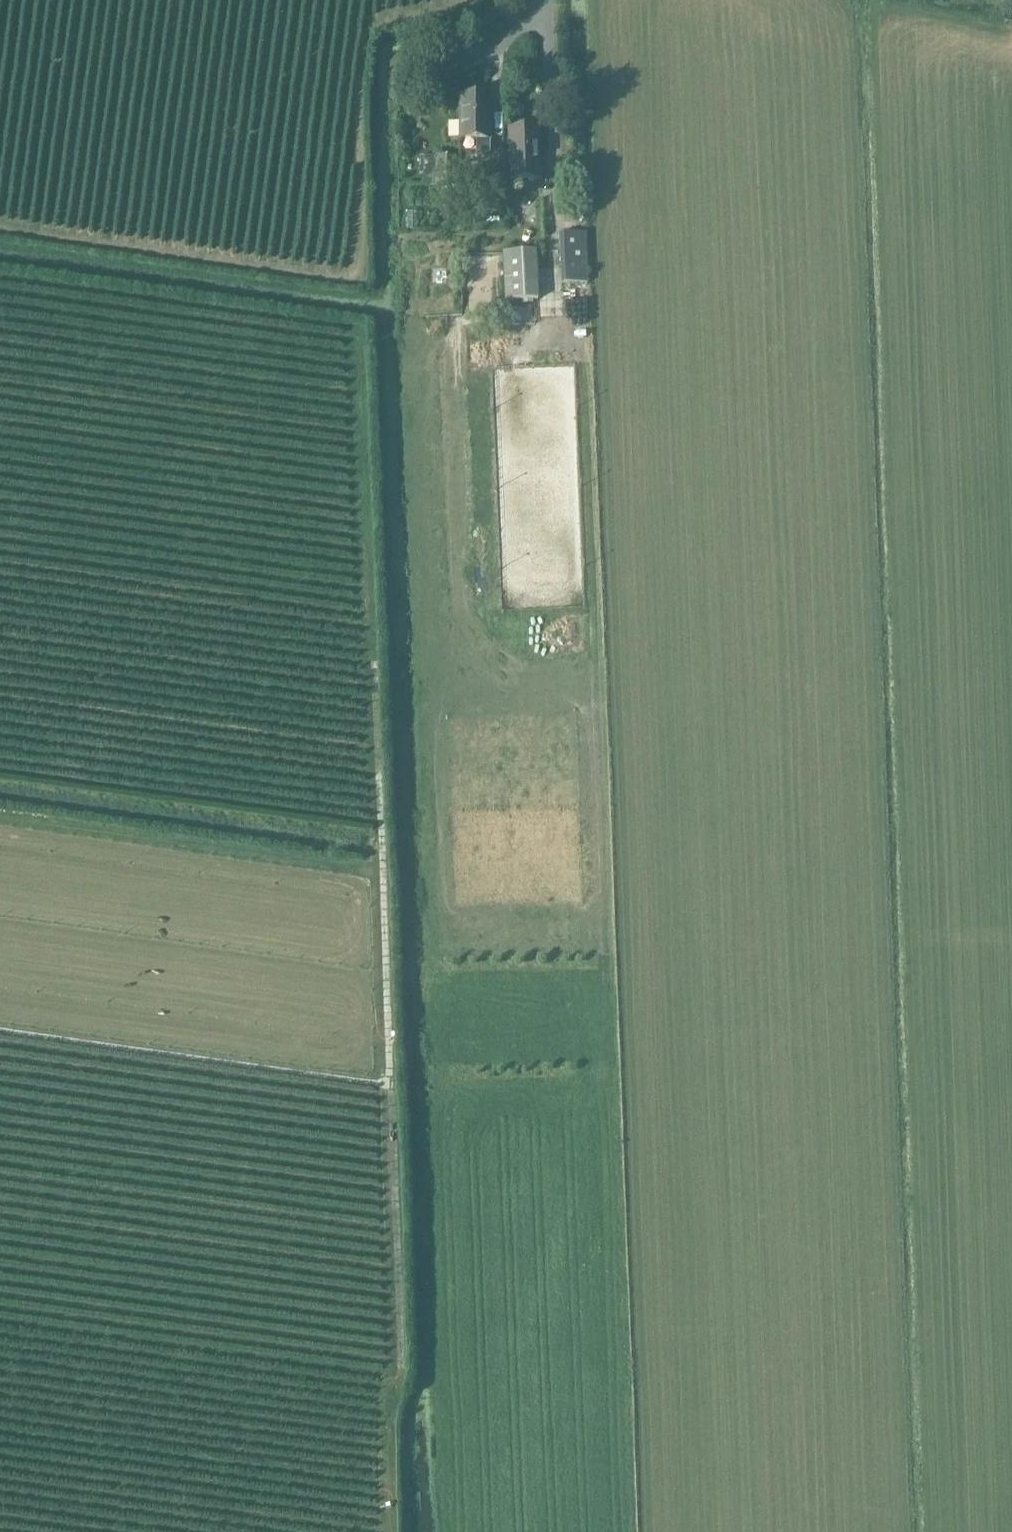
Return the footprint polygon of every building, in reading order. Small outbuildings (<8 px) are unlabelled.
[(415,85),(425,84),(424,70),(414,71),(415,85)] [(491,139),(491,97),(461,97),(460,140),(478,140),(478,153),(490,153),(490,139),(491,139)] [(507,128),(508,182),(540,182),(540,127),(507,128)] [(436,162),(435,183),(454,184),(455,158),(434,157),(434,162),(436,162)] [(561,234),(562,285),(588,284),(587,233),(561,234)] [(504,253),(506,302),(538,300),(536,251),(504,253)]
